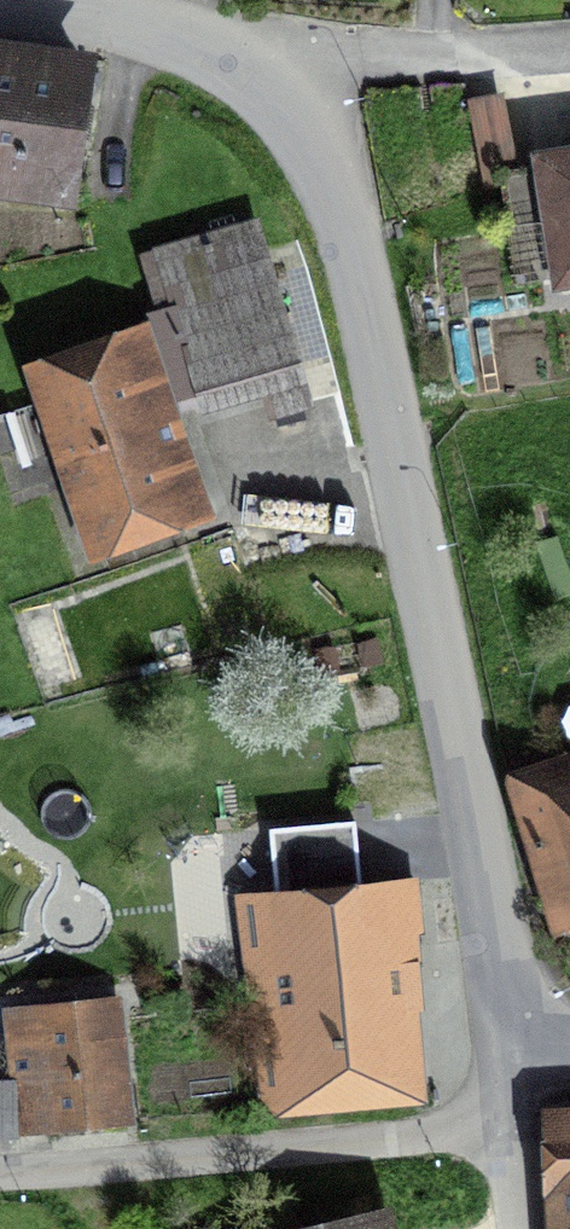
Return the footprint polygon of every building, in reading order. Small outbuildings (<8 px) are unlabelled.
[(84,63),(0,51),(0,183),(66,193),(84,63)] [(555,172),(569,263),(569,170),(555,172)] [(250,226),(161,253),(176,305),(155,311),(181,398),(260,375),(269,404),(300,395),(250,226)] [(41,378),(96,538),(198,503),(144,343),(41,378)] [(563,796),(553,763),(515,774),(552,899),(569,894),(569,793),(563,796)] [(286,1092),(399,1084),(385,882),(362,884),(358,837),(268,844),(286,1092)] [(142,1135),(128,1012),(12,1025),(26,1148),(142,1135)] [(558,1122),(562,1228),(569,1228),(569,1122),(558,1122)] [(407,1213),(338,1228),(411,1228),(407,1213)]
